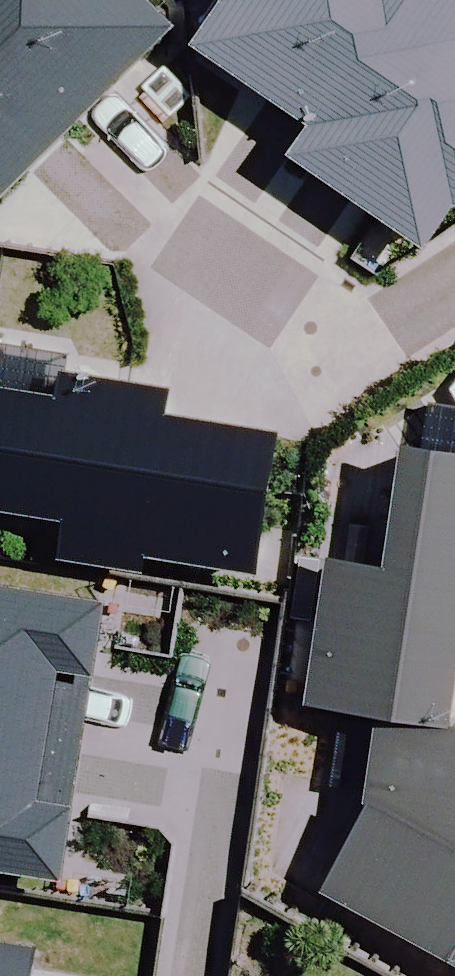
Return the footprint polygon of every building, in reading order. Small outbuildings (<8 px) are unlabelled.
[(198,1),(196,0),(0,0),(0,6),(94,102),(198,1)] [(325,44),(305,74),(444,168),(454,151),(454,0),(260,0),(325,44)] [(0,6),(0,192),(94,102),(0,6)] [(9,357),(27,248),(0,244),(0,412),(9,357)] [(9,357),(0,412),(0,480),(93,495),(86,537),(162,549),(164,533),(286,552),(309,404),(194,386),(198,362),(90,345),(86,369),(9,357)] [(433,419),(414,545),(354,536),(332,675),(408,686),(454,694),(454,422),(433,419)] [(98,717),(109,651),(117,652),(128,582),(0,561),(0,701),(98,717)] [(408,686),(394,794),(346,875),(454,931),(454,694),(408,686)] [(98,717),(0,701),(0,856),(81,869),(95,786),(86,785),(98,717)] [(0,913),(0,975),(54,975),(63,923),(0,913)]
